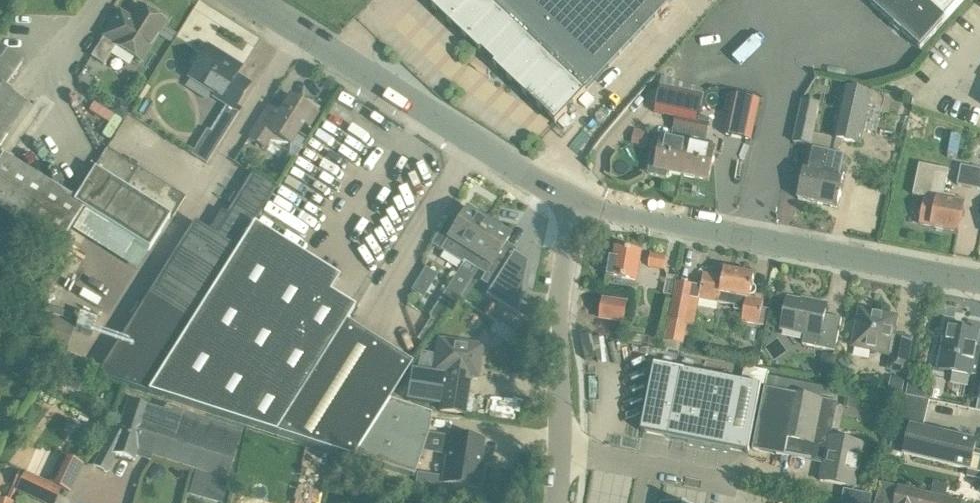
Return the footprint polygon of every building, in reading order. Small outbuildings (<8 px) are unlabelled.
[(556,125),(675,0),(425,0),(556,125)] [(871,4),(920,47),(963,0),(875,0),(871,4)] [(141,62),(165,23),(138,6),(123,29),(112,22),(91,57),(103,65),(115,46),(141,62)] [(0,46),(0,143),(27,104),(4,88),(23,61),(0,46)] [(212,97),(227,106),(195,157),(207,164),(239,112),(233,110),(250,84),(230,71),(235,63),(208,46),(188,77),(214,94),(212,97)] [(81,53),(66,79),(79,86),(94,61),(81,53)] [(661,86),(656,109),(698,118),(703,95),(661,86)] [(818,204),(846,87),(843,86),(833,138),(814,134),(821,104),(802,100),(794,142),(810,145),(798,200),(818,204)] [(328,116),(331,113),(339,119),(353,102),(334,87),(318,107),(328,116)] [(707,118),(722,120),(726,89),(712,87),(707,118)] [(837,208),(848,158),(838,156),(841,141),(862,145),(873,93),(861,90),(846,87),(818,204),(837,208)] [(283,93),(273,110),(268,107),(249,139),(264,148),(273,134),(290,145),(312,111),(311,110),(314,105),(302,98),(298,103),(283,93)] [(751,143),(760,101),(731,95),(722,137),(751,143)] [(345,123),(368,135),(379,114),(356,102),(345,123)] [(930,114),(926,139),(959,144),(962,119),(930,114)] [(675,129),(691,133),(694,120),(678,116),(675,129)] [(316,160),(331,134),(320,128),(323,123),(314,118),(295,150),(305,156),(306,154),(316,160)] [(707,136),(708,137),(711,124),(694,120),(691,133),(707,136)] [(651,169),(649,174),(666,178),(668,172),(683,175),(691,133),(675,129),(673,140),(663,138),(660,153),(654,152),(651,169)] [(691,133),(683,175),(709,180),(715,149),(705,147),(707,136),(691,133)] [(334,135),(320,159),(340,170),(354,146),(334,135)] [(137,168),(107,149),(75,204),(85,210),(73,230),(137,269),(149,250),(170,216),(172,218),(185,198),(138,168),(137,168)] [(82,211),(68,202),(71,197),(2,155),(0,158),(0,211),(59,247),(82,211)] [(304,182),(309,172),(284,158),(278,167),(304,182)] [(958,232),(963,205),(953,203),(954,197),(943,195),(948,169),(918,163),(911,194),(925,197),(919,224),(958,232)] [(979,190),(979,170),(962,166),(958,185),(979,190)] [(52,181),(69,187),(72,177),(56,171),(52,181)] [(278,172),(273,181),(299,197),(304,188),(278,172)] [(194,223),(146,297),(137,312),(98,374),(148,394),(253,225),(275,189),(252,174),(226,215),(221,212),(209,232),(194,223)] [(306,201),(325,213),(337,194),(318,182),(306,201)] [(449,215),(431,244),(448,254),(463,264),(470,253),(469,252),(486,221),(466,208),(458,221),(449,215)] [(463,264),(445,292),(455,298),(459,300),(478,271),(484,274),(480,281),(490,288),(486,295),(517,315),(527,261),(513,252),(506,263),(497,257),(510,236),(486,221),(469,252),(470,253),(463,264)] [(253,225),(148,394),(277,434),(347,323),(347,322),(321,307),(339,278),(253,225)] [(636,281),(641,253),(615,249),(614,259),(609,258),(608,264),(607,263),(606,271),(607,271),(607,276),(636,281)] [(649,267),(665,270),(667,257),(651,254),(649,267)] [(703,274),(701,286),(677,282),(666,341),(684,345),(688,325),(695,327),(700,300),(714,302),(735,306),(734,310),(744,312),(742,323),(759,326),(764,299),(750,297),(754,275),(724,269),(722,278),(703,274)] [(42,310),(62,277),(49,270),(29,302),(42,310)] [(673,296),(676,276),(668,275),(664,295),(673,296)] [(65,296),(98,309),(106,289),(72,277),(65,296)] [(455,298),(445,292),(430,315),(430,319),(438,324),(455,298)] [(624,320),(627,302),(604,298),(601,317),(624,320)] [(834,352),(841,319),(824,316),(827,304),(811,300),(810,302),(787,298),(780,330),(804,335),(801,345),(834,352)] [(489,303),(482,314),(487,318),(495,307),(489,303)] [(904,374),(911,340),(892,336),(896,318),(859,311),(852,347),(891,355),(888,371),(904,374)] [(413,364),(347,323),(277,434),(276,434),(352,458),(389,402),(413,364)] [(948,328),(946,328),(938,370),(970,376),(971,374),(976,375),(972,398),(978,399),(977,408),(979,409),(979,349),(976,348),(979,334),(965,331),(966,328),(963,325),(952,323),(949,325),(948,328)] [(652,338),(628,333),(627,340),(651,344),(652,338)] [(411,370),(406,400),(439,405),(441,387),(443,388),(440,409),(464,413),(471,414),(474,394),(467,393),(469,381),(474,377),(477,378),(482,346),(439,339),(434,370),(446,372),(445,375),(411,370)] [(642,431),(642,432),(649,433),(668,437),(748,453),(762,387),(741,383),(682,371),(655,366),(642,431)] [(819,375),(820,375),(819,379),(828,381),(829,377),(831,367),(826,366),(820,370),(819,375)] [(768,377),(753,451),(824,466),(820,483),(854,490),(863,446),(830,440),(838,402),(820,399),(823,388),(768,377)] [(902,393),(905,381),(892,378),(890,391),(902,393)] [(844,408),(857,410),(859,398),(846,396),(844,408)] [(889,452),(904,456),(966,471),(969,461),(976,463),(978,453),(971,452),(974,441),(924,428),(930,402),(920,399),(904,396),(889,452)] [(115,426),(94,466),(106,473),(115,455),(134,461),(135,457),(151,462),(153,455),(228,479),(243,431),(166,407),(165,412),(163,411),(148,407),(129,401),(120,428),(115,426)] [(422,452),(428,433),(431,416),(389,402),(352,458),(413,478),(422,452)] [(483,441),(449,436),(446,455),(442,482),(476,488),(476,484),(480,484),(482,469),(479,469),(483,441)] [(978,453),(976,463),(969,461),(966,471),(973,472),(973,476),(979,478),(979,454),(978,453)] [(62,456),(51,482),(70,491),(82,466),(62,456)] [(195,473),(190,494),(204,498),(210,477),(195,473)] [(17,489),(47,502),(55,502),(60,491),(24,474),(17,489)] [(957,502),(946,499),(949,485),(934,481),(931,496),(881,484),(875,502),(957,502)] [(845,490),(842,502),(872,502),(873,496),(845,490)]
